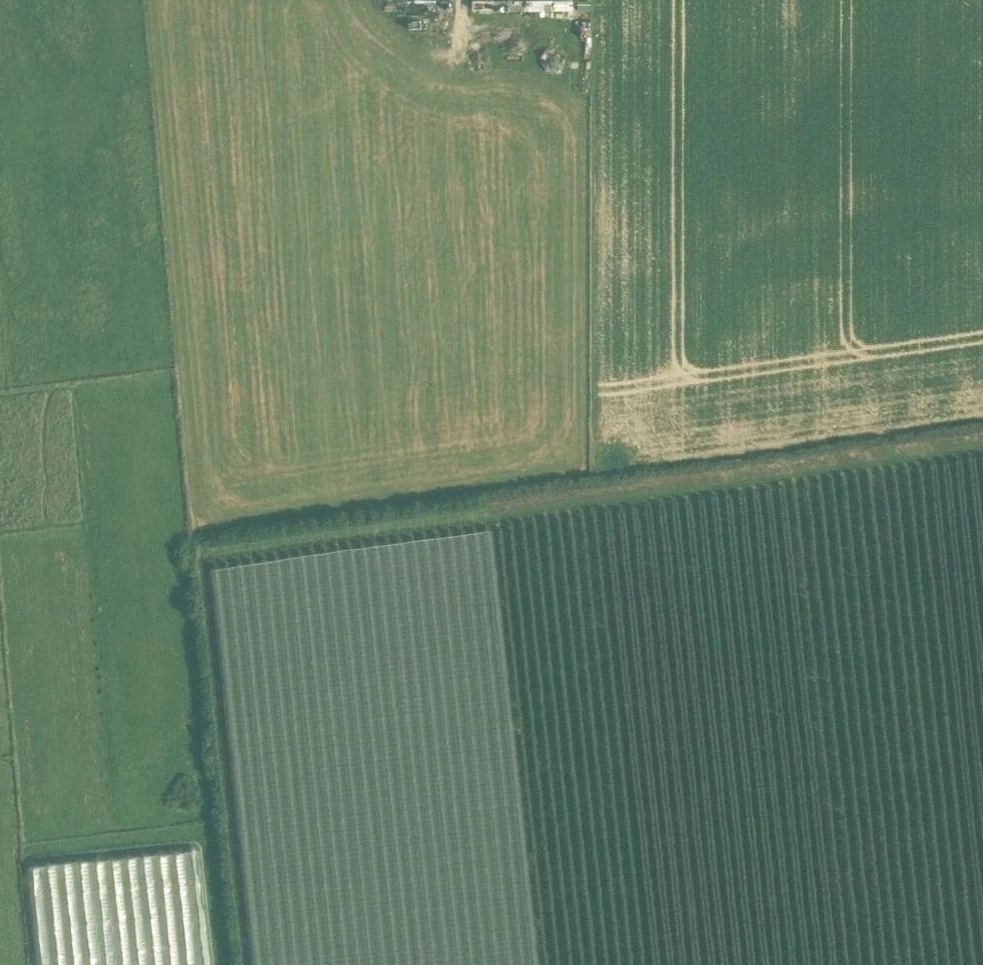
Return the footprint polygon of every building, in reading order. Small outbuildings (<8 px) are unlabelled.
[(590,0),(577,0),(577,8),(590,8),(590,0)]
